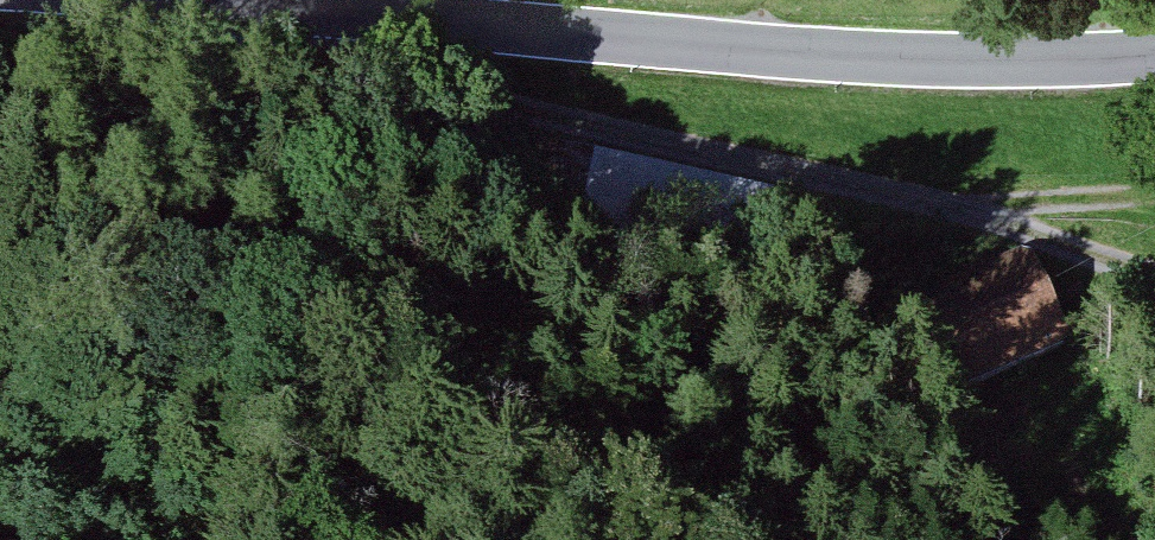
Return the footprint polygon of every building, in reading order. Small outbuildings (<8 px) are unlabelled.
[(1030,305),(998,256),(880,334),(913,383),(1030,305)]
